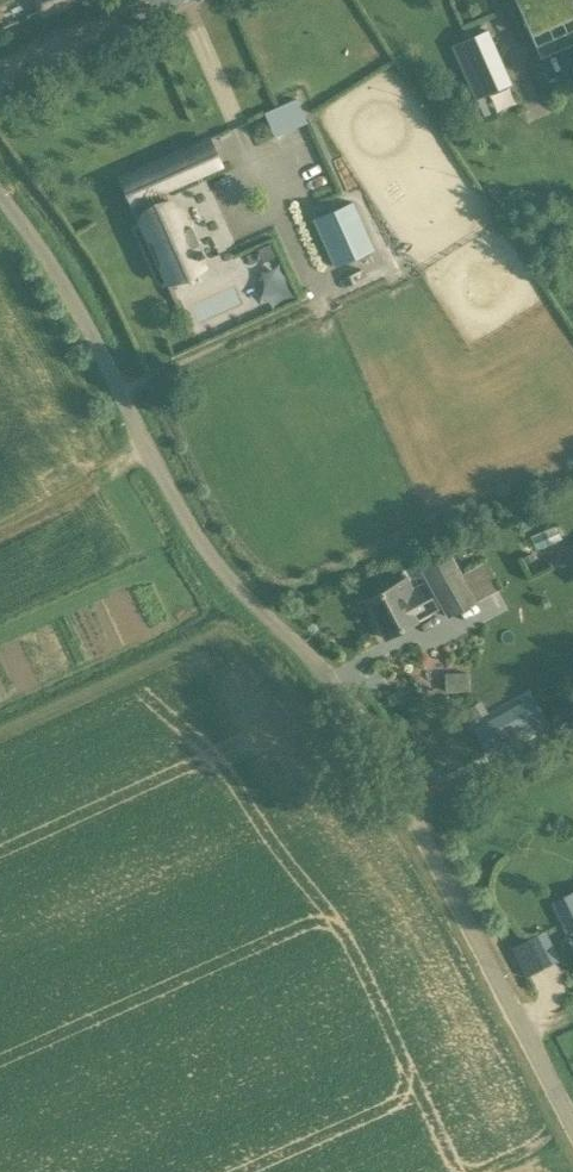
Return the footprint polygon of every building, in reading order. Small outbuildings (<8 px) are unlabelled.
[(44,17),(81,0),(36,0),(44,17)] [(531,35),(547,28),(555,47),(572,39),(572,0),(516,0),(531,35)] [(510,83),(487,30),(452,46),(475,98),(510,83)] [(275,135),(309,119),(297,95),(263,111),(275,135)] [(148,192),(219,160),(209,138),(138,169),(148,192)] [(352,201),(313,218),(335,266),(374,249),(352,201)] [(140,225),(166,283),(204,266),(203,263),(204,263),(201,256),(203,255),(201,250),(198,251),(195,244),(179,208),(140,225)] [(269,244),(257,249),(262,261),(274,256),(269,244)] [(529,533),(535,549),(564,538),(558,522),(529,533)] [(447,617),(475,602),(449,554),(420,569),(441,607),(446,618),(447,617)] [(422,582),(412,587),(407,577),(365,600),(385,637),(417,620),(416,617),(436,607),(422,582)] [(468,672),(450,673),(451,692),(469,691),(468,672)] [(481,702),(469,708),(474,718),(486,711),(481,702)] [(572,929),(572,891),(552,901),(567,932),(572,929)] [(513,943),(524,973),(560,960),(549,929),(513,943)]
